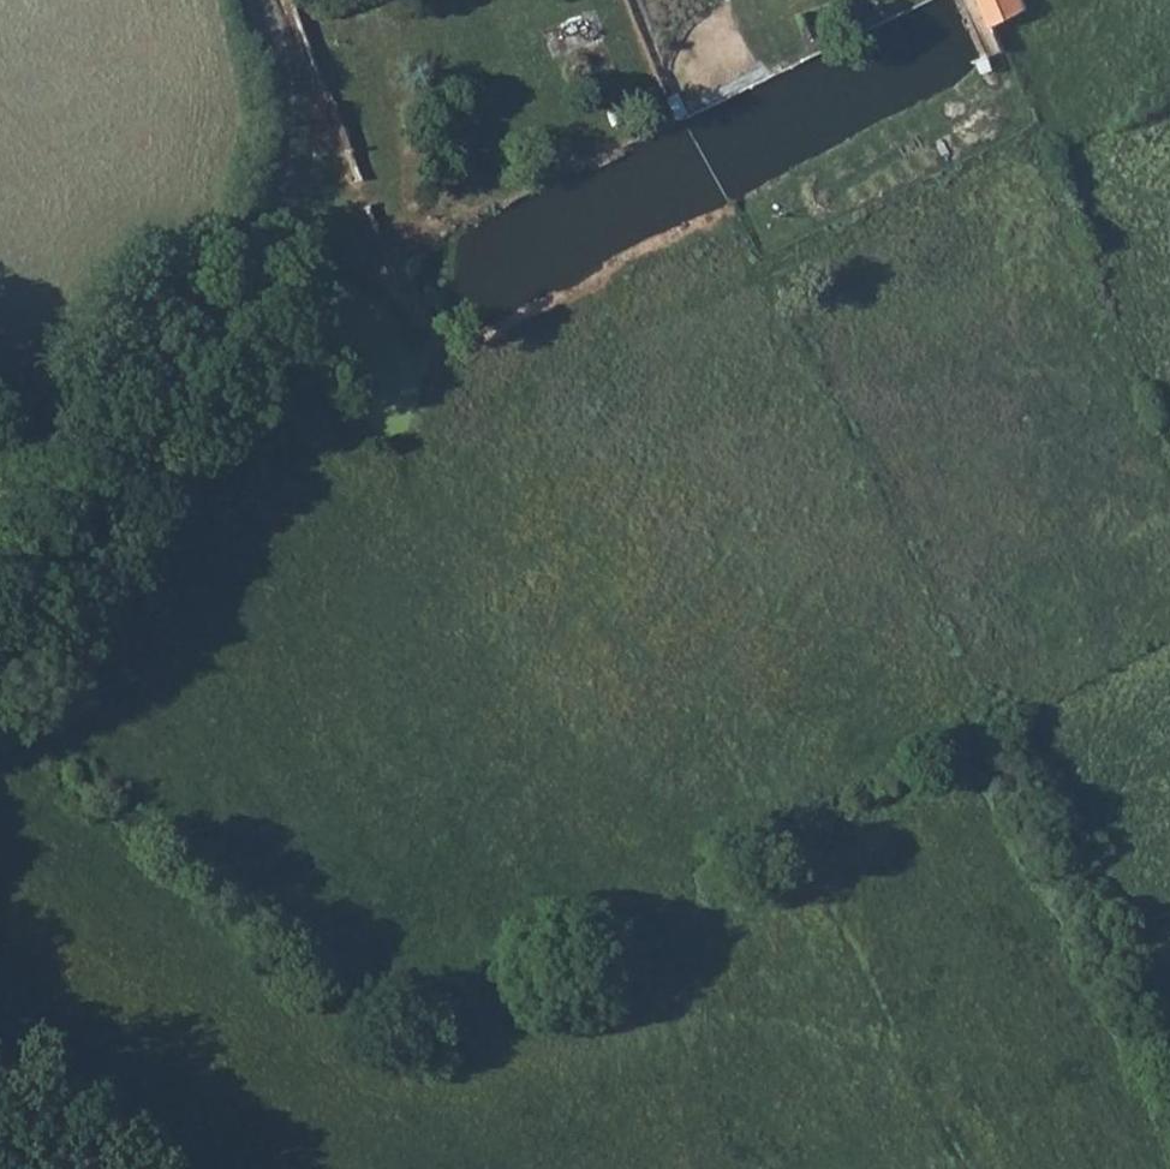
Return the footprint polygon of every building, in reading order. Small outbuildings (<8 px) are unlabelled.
[(991,24),(996,21),(1026,10),(1023,0),(982,0),(991,24)]
